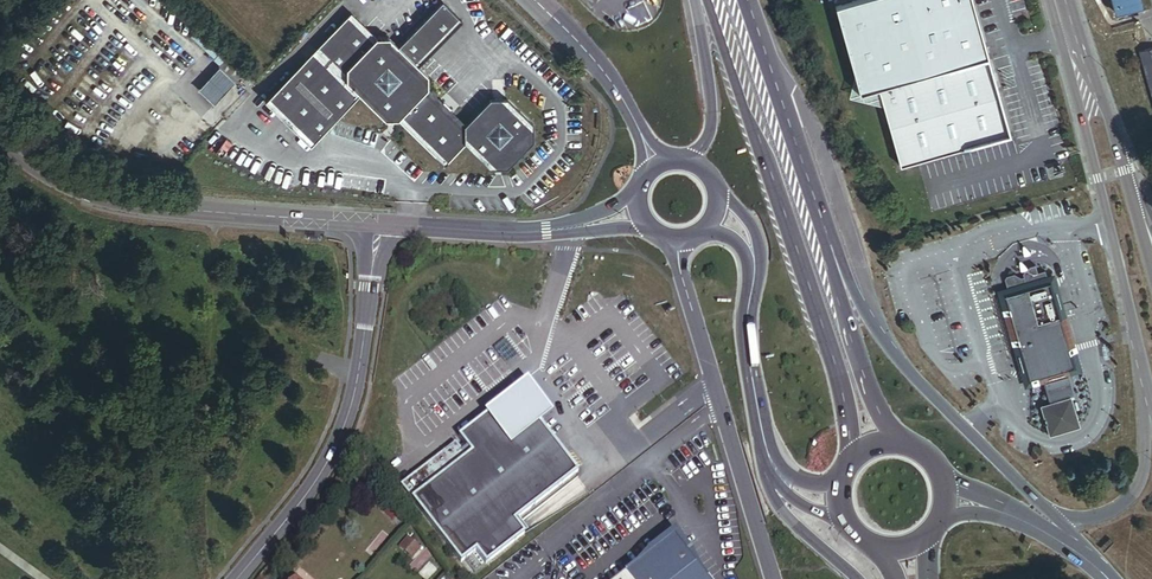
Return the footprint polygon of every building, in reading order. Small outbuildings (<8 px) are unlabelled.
[(984,43),(906,64),(889,0),(858,0),(835,6),(859,94),(878,89),(900,166),(1010,135),(995,81),(984,43)] [(906,64),(984,43),(972,0),(889,0),(906,64)] [(1138,0),(1111,0),(1115,14),(1139,7),(1138,0)] [(467,126),(427,87),(427,76),(417,66),(462,21),(442,1),(398,46),(387,37),(376,37),(350,12),(263,101),(309,146),(356,97),(381,122),(396,121),(443,167),(464,146),(490,172),(506,172),(533,144),(532,128),(506,102),(491,102),(467,126)] [(190,36),(218,63),(226,55),(197,28),(190,36)] [(1135,53),(1151,112),(1151,48),(1135,53)] [(227,56),(219,63),(235,79),(243,72),(227,56)] [(213,103),(234,82),(218,67),(198,88),(213,103)] [(459,108),(446,95),(441,101),(454,113),(459,108)] [(1070,350),(1068,342),(1070,339),(1065,320),(1061,318),(1051,282),(1048,283),(1044,270),(1033,274),(1027,270),(1024,271),(1021,274),(1022,277),(1020,277),(1013,274),(1005,276),(1003,279),(1011,306),(1008,307),(1029,379),(1036,377),(1043,375),(1051,402),(1042,405),(1050,433),(1077,425),(1068,395),(1073,394),(1067,374),(1077,371),(1078,367),(1076,357),(1072,355),(1070,350)] [(472,455),(466,459),(455,445),(401,487),(461,563),(476,551),(486,564),(525,534),(515,521),(578,472),(539,424),(529,411),(516,394),(459,438),(472,455)] [(528,532),(518,519),(515,521),(525,534),(528,532)] [(673,536),(618,578),(707,578),(673,536)] [(409,557),(418,547),(409,540),(400,550),(409,557)]
